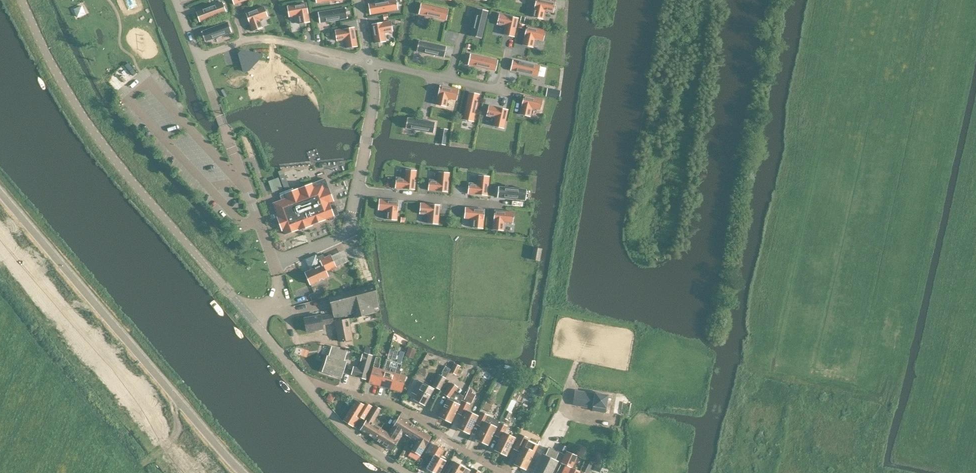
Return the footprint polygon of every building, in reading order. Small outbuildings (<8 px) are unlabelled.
[(370,14),(398,9),(396,0),(389,0),(368,4),(370,14)] [(542,19),(544,10),(553,12),(555,2),(546,0),(536,0),(532,17),(542,19)] [(199,22),(226,12),(222,2),(196,12),(199,22)] [(309,22),(306,3),(287,6),(289,17),(297,15),(299,24),(309,22)] [(448,9),(421,3),(418,14),(446,20),(448,9)] [(77,17),(86,13),(82,5),(73,10),(77,17)] [(246,13),(252,31),(262,28),(259,19),(267,16),(264,6),(246,13)] [(318,12),(320,23),(347,18),(346,8),(318,12)] [(481,38),(487,11),(477,8),(471,36),(481,38)] [(518,18),(499,14),(497,24),(505,26),(503,35),(514,37),(518,18)] [(391,21),(371,24),(375,43),(385,41),(384,33),(392,31),(391,21)] [(201,32),(205,41),(231,32),(228,22),(201,32)] [(545,30),(526,26),(522,45),(533,47),(535,39),(543,40),(545,30)] [(354,27),(335,30),(336,41),(345,39),(347,48),(357,46),(354,27)] [(446,47),(418,41),(416,51),(444,57),(446,47)] [(242,50),(239,54),(241,63),(244,62),(250,55),(251,52),(242,50)] [(498,60),(470,54),(468,64),(495,70),(498,60)] [(538,76),(540,66),(512,60),(510,70),(538,76)] [(459,89),(440,85),(435,104),(446,107),(448,98),(456,100),(459,89)] [(547,88),(545,96),(559,98),(561,91),(547,88)] [(469,94),(463,121),(473,123),(479,96),(469,94)] [(524,95),(519,114),(530,116),(532,108),(540,110),(542,99),(524,95)] [(507,109),(488,105),(486,116),(495,117),(493,126),(503,128),(507,109)] [(435,122),(407,117),(405,128),(433,133),(435,122)] [(414,190),(416,170),(405,169),(405,178),(396,177),(395,188),(414,190)] [(447,192),(449,172),(438,171),(438,180),(429,179),(428,190),(447,192)] [(272,192),(289,187),(286,175),(268,179),(272,192)] [(489,176),(478,175),(477,184),(469,183),(468,193),(487,195),(489,176)] [(325,179),(284,194),(286,198),(273,203),(278,216),(277,217),(279,221),(276,222),(278,227),(280,226),(282,230),(283,230),(284,234),(298,229),(298,230),(312,225),(311,224),(329,218),(330,220),(334,219),(333,216),(338,214),(336,209),(337,208),(336,206),(335,206),(325,179)] [(526,189),(507,188),(498,187),(497,197),(506,198),(525,200),(525,199),(525,197),(526,192),(526,190),(526,189)] [(398,201),(379,199),(378,209),(387,210),(386,219),(396,220),(398,201)] [(428,214),(427,223),(438,224),(440,205),(420,203),(419,213),(428,214)] [(484,209),(465,207),(464,218),(473,218),(472,227),(482,228),(484,209)] [(514,211),(494,210),(492,229),(503,230),(504,221),(513,222),(514,211)] [(542,248),(541,248),(533,247),(531,259),(540,261),(542,248)] [(339,258),(333,261),(331,256),(330,255),(324,258),(322,254),(315,257),(315,256),(307,260),(311,268),(312,267),(312,269),(305,272),(310,284),(328,276),(326,271),(336,267),(336,266),(342,263),(339,258)] [(334,317),(353,312),(355,318),(375,312),(374,308),(379,307),(375,284),(329,296),(334,317)] [(320,315),(304,318),(306,332),(323,329),(322,325),(333,322),(332,314),(321,316),(320,315)] [(339,341),(352,339),(349,319),(335,321),(339,341)] [(344,361),(347,351),(331,346),(328,356),(327,356),(322,371),(341,377),(346,362),(344,361)] [(409,346),(406,355),(414,357),(417,349),(409,346)] [(353,366),(351,374),(358,376),(357,377),(365,379),(372,355),(364,353),(364,354),(362,353),(358,368),(353,366)] [(388,354),(384,369),(380,385),(390,388),(395,372),(390,371),(391,367),(389,367),(392,355),(388,354)] [(375,357),(373,366),(368,382),(380,385),(384,369),(379,368),(380,364),(378,364),(380,358),(375,357)] [(395,372),(390,388),(401,391),(406,376),(400,374),(401,370),(400,370),(401,364),(397,363),(395,372)] [(456,374),(460,366),(454,364),(450,372),(456,374)] [(433,386),(439,389),(446,378),(439,374),(433,386)] [(416,395),(413,399),(424,405),(434,388),(418,380),(412,392),(416,395)] [(451,422),(459,405),(459,404),(463,396),(455,390),(457,387),(452,383),(444,394),(449,397),(448,399),(447,399),(439,416),(451,422)] [(535,397),(539,388),(536,386),(531,395),(535,397)] [(469,389),(464,400),(472,403),(477,393),(469,389)] [(595,393),(575,390),(573,402),(593,406),(592,410),(605,412),(608,395),(595,392),(595,393)] [(506,410),(507,410),(511,412),(519,395),(515,392),(506,410)] [(490,412),(494,401),(488,398),(483,408),(490,412)] [(355,399),(351,407),(347,404),(343,411),(347,413),(343,420),(352,426),(359,416),(364,419),(372,406),(364,401),(362,404),(355,399)] [(469,433),(478,415),(467,410),(470,404),(463,401),(458,413),(463,415),(457,427),(469,433)] [(360,430),(374,438),(380,428),(381,427),(373,423),(381,409),(375,405),(367,418),(360,430)] [(511,412),(507,410),(503,417),(507,420),(511,412)] [(488,444),(496,427),(486,422),(489,415),(482,412),(476,424),(482,427),(476,439),(488,444)] [(487,420),(497,425),(500,421),(490,415),(487,420)] [(392,426),(390,429),(390,430),(401,436),(403,433),(411,438),(417,427),(399,416),(393,426),(392,426)] [(506,455),(515,437),(505,432),(507,426),(500,422),(495,435),(500,437),(494,449),(506,455)] [(411,450),(416,453),(419,455),(431,436),(417,427),(411,438),(416,441),(411,450)] [(374,438),(376,440),(392,450),(401,436),(390,430),(388,433),(380,428),(374,438)] [(526,469),(534,451),(538,444),(526,439),(527,437),(521,434),(520,436),(514,448),(520,451),(514,463),(526,469)] [(439,457),(443,450),(434,445),(429,454),(433,456),(426,468),(435,472),(439,472),(446,461),(439,457)] [(541,457),(533,472),(552,472),(558,461),(555,459),(559,452),(549,447),(545,455),(543,453),(541,457)] [(580,471),(572,467),(577,456),(566,451),(561,463),(565,465),(562,472),(579,472),(580,471)] [(455,460),(468,467),(470,463),(458,456),(455,460)] [(448,472),(468,472),(470,470),(454,461),(448,472)] [(580,472),(588,472),(592,466),(586,462),(580,472)]
